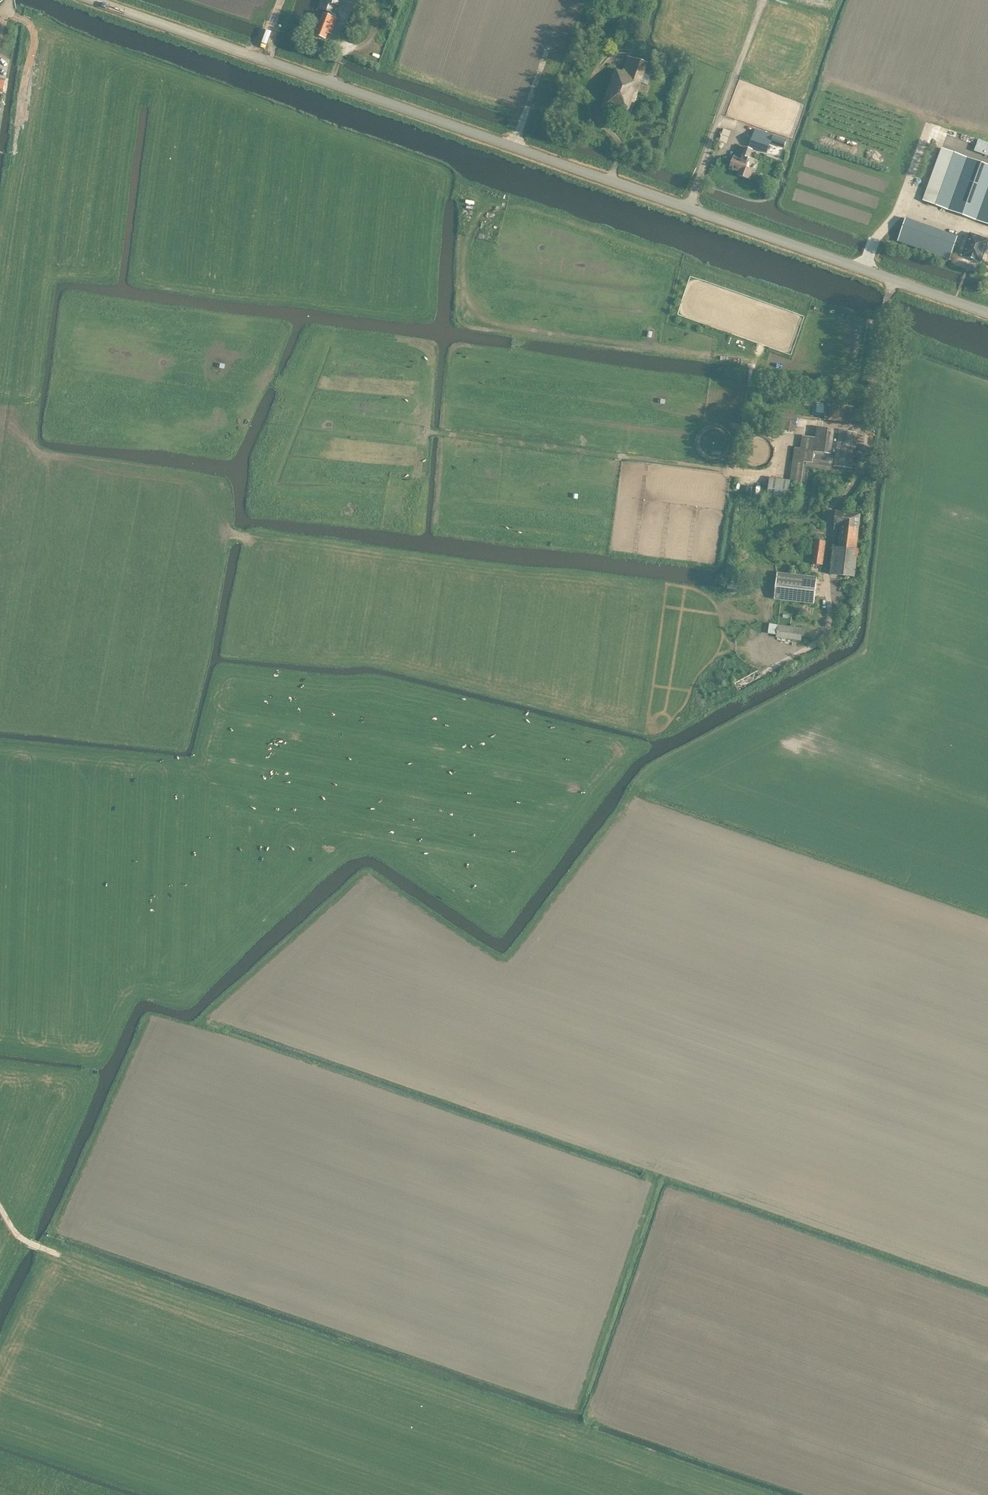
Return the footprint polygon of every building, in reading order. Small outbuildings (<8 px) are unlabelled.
[(323,12),(320,19),(321,20),(315,34),(325,38),(328,31),(333,32),(338,18),(335,17),(336,14),(331,12),(334,4),(338,6),(340,0),(320,0),(318,8),(324,10),(323,12)] [(647,64),(648,62),(627,55),(622,70),(615,68),(601,107),(629,117),(641,82),(647,83),(652,66),(647,64)] [(776,143),(778,137),(755,128),(753,134),(748,146),(767,152),(770,142),(776,143)] [(784,131),(780,138),(787,142),(791,135),(784,131)] [(978,140),(974,152),(987,157),(987,144),(978,140)] [(737,175),(748,179),(752,170),(745,168),(752,149),(744,146),(741,154),(740,154),(739,157),(734,155),(729,169),(738,172),(737,175)] [(987,224),(987,164),(976,160),(969,157),(940,147),(921,200),(951,210),(951,211),(987,224)] [(897,241),(949,259),(957,236),(905,217),(897,241)] [(987,239),(969,232),(961,255),(980,261),(987,239)] [(823,419),(851,422),(853,406),(848,405),(848,402),(825,399),(823,419)] [(778,416),(777,428),(789,430),(789,425),(795,426),(796,418),(778,416)] [(790,481),(801,482),(804,461),(852,468),(857,432),(816,427),(815,437),(802,435),(800,448),(794,447),(790,481)] [(766,499),(786,501),(789,479),(769,477),(766,499)] [(830,574),(855,576),(861,514),(835,510),(833,530),(838,530),(837,547),(833,546),(830,574)] [(812,562),(823,564),(826,540),(814,539),(812,562)] [(775,599),(814,604),(817,577),(778,573),(775,599)] [(776,637),(801,640),(802,627),(777,623),(776,637)]
